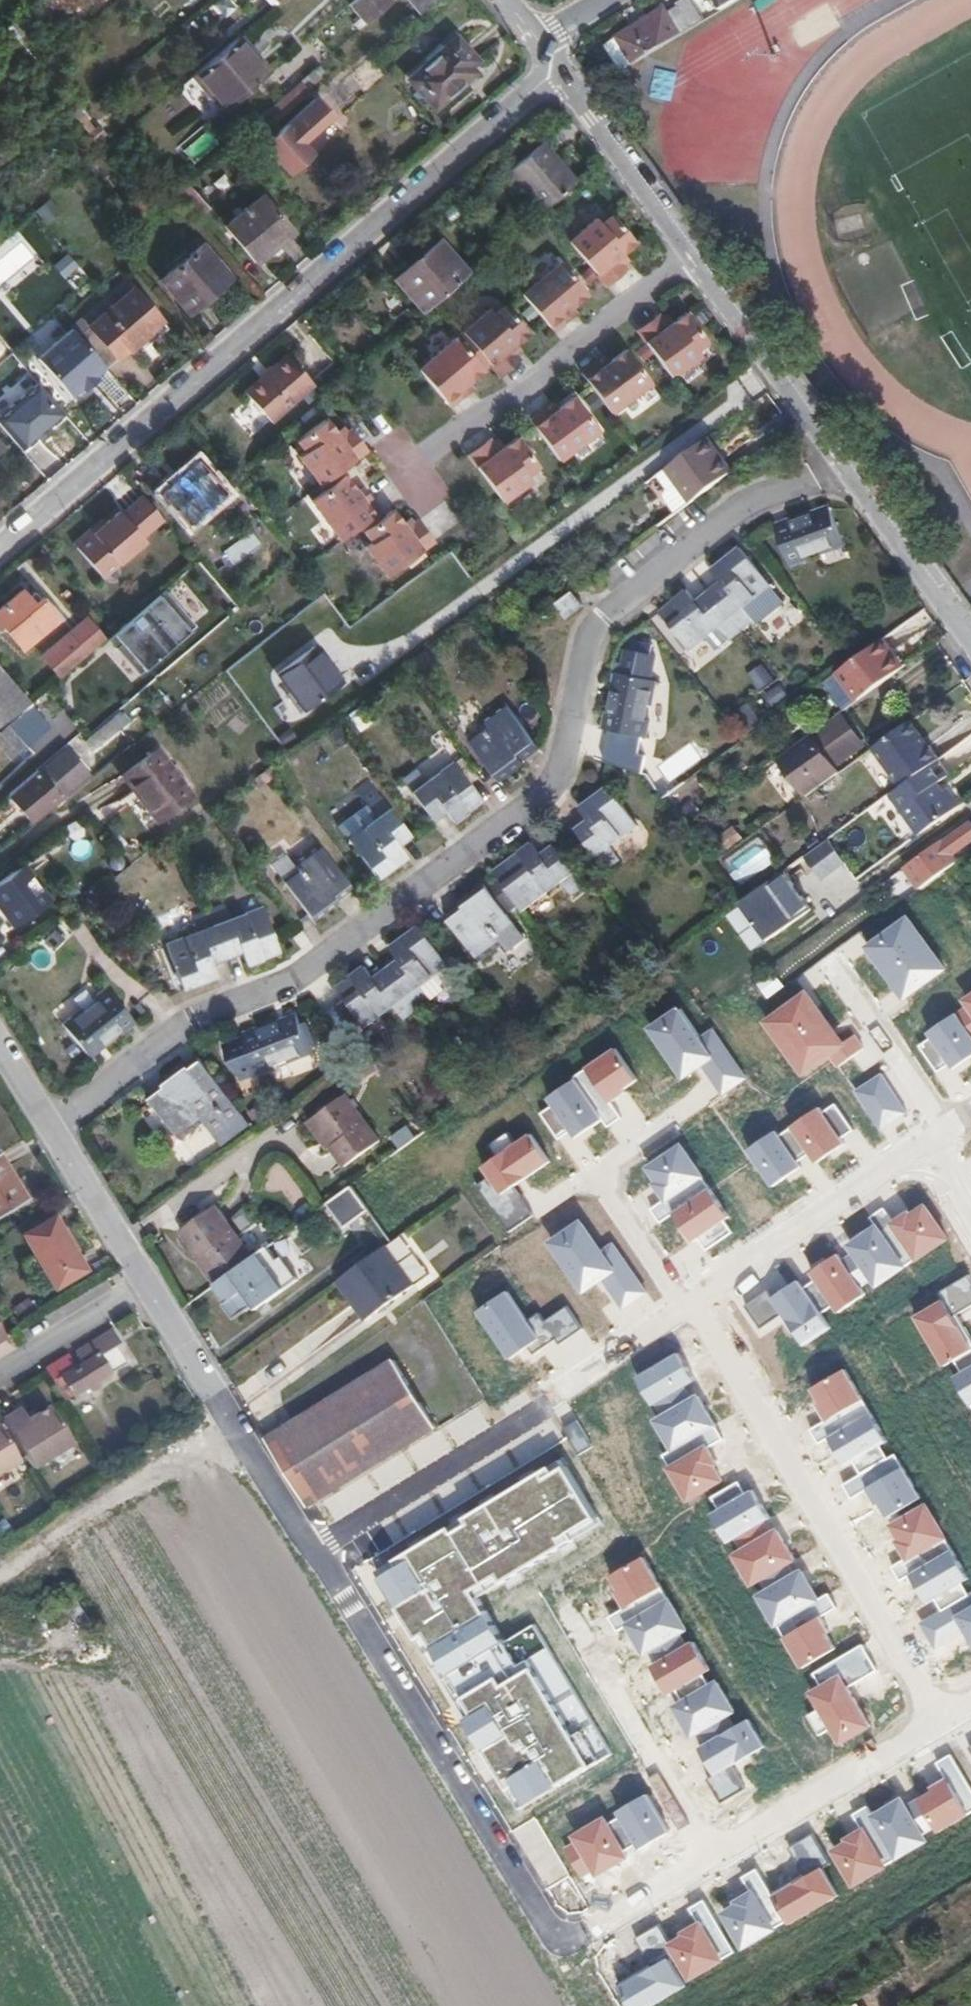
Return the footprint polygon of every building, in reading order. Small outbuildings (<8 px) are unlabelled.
[(390,0),(355,0),(350,4),(367,24),(392,3),(390,0)] [(421,15),(438,0),(408,0),(421,15)] [(707,21),(694,0),(688,0),(680,4),(694,29),(707,21)] [(721,12),(740,0),(714,0),(721,12)] [(635,65),(682,36),(665,9),(619,37),(635,65)] [(27,11),(19,18),(43,46),(51,39),(27,11)] [(18,34),(10,41),(26,59),(34,53),(18,34)] [(269,73),(239,37),(193,76),(215,101),(223,112),(235,102),(269,73)] [(478,60),(457,37),(410,77),(435,107),(467,80),(462,74),(473,64),(478,60)] [(478,70),(473,64),(462,74),(467,80),(478,70)] [(327,75),(319,65),(300,81),(301,82),(308,91),(327,75)] [(680,103),(686,74),(665,70),(659,99),(680,103)] [(270,128),(310,93),(308,91),(301,82),(261,118),(270,128)] [(301,143),(332,116),(316,98),(263,145),(289,173),(295,168),(300,170),(306,164),(305,159),(311,154),(301,143)] [(223,112),(215,101),(199,114),(208,124),(216,118),(223,112)] [(244,112),(235,102),(223,112),(216,118),(225,129),(244,112)] [(104,136),(97,128),(90,135),(96,142),(104,136)] [(206,131),(181,149),(191,163),(216,145),(206,131)] [(576,183),(541,143),(509,170),(544,211),(576,183)] [(206,206),(184,180),(172,190),(194,217),(206,206)] [(292,233),(261,196),(241,213),(236,216),(224,227),(255,264),(271,251),(277,246),(292,233)] [(231,211),(236,216),(241,213),(236,207),(231,211)] [(597,219),(569,243),(607,287),(627,270),(623,265),(618,259),(623,254),(636,243),(612,216),(601,225),(597,219)] [(467,272),(439,240),(394,279),(423,311),(467,272)] [(230,279),(202,244),(160,280),(189,314),(230,279)] [(277,246),(271,251),(276,256),(281,251),(277,246)] [(623,254),(618,259),(623,265),(629,260),(623,254)] [(587,295),(560,263),(522,295),(554,333),(566,322),(562,317),(571,309),(587,295)] [(77,336),(133,289),(125,280),(69,327),(71,328),(77,336)] [(133,289),(77,336),(103,366),(106,369),(130,348),(137,356),(168,329),(133,289)] [(490,310),(463,333),(490,365),(500,377),(520,360),(516,356),(511,349),(516,344),(529,334),(506,306),(495,316),(490,310)] [(571,309),(562,317),(566,322),(576,314),(571,309)] [(637,331),(672,378),(701,357),(696,351),(708,343),(686,314),(673,323),(667,328),(662,321),(659,316),(637,331)] [(668,316),(662,321),(667,328),(673,323),(668,316)] [(77,336),(71,328),(37,358),(69,396),(80,387),(93,375),(103,366),(77,336)] [(490,365),(463,333),(419,370),(451,408),(463,397),(458,392),(468,383),(490,365)] [(516,344),(511,349),(516,356),(522,351),(516,344)] [(611,414),(651,384),(627,351),(609,363),(599,371),(595,365),(582,374),(611,414)] [(314,385),(287,355),(244,392),(271,423),(314,385)] [(605,358),(595,365),(599,371),(609,363),(605,358)] [(18,378),(9,369),(0,377),(0,394),(18,378)] [(95,378),(93,375),(80,387),(82,390),(95,378)] [(3,415),(29,392),(18,378),(0,394),(0,411),(3,415)] [(468,383),(458,392),(463,397),(473,388),(468,383)] [(28,396),(7,415),(29,439),(50,421),(28,396)] [(559,461),(599,431),(575,398),(557,411),(547,418),(543,412),(530,422),(559,461)] [(553,405),(543,412),(547,418),(557,411),(553,405)] [(299,457),(320,486),(341,470),(367,451),(351,430),(347,434),(340,439),(335,433),(326,420),(297,441),(305,452),(299,457)] [(342,428),(335,433),(340,439),(347,434),(342,428)] [(468,456),(503,503),(531,481),(527,475),(538,467),(517,438),(504,448),(498,452),(493,445),(489,440),(468,456)] [(719,454),(707,439),(666,469),(692,503),(730,474),(717,456),(719,454)] [(499,441),(493,445),(498,452),(504,448),(499,441)] [(733,472),(719,454),(717,456),(730,474),(733,472)] [(226,493),(196,459),(158,493),(187,526),(226,493)] [(692,503),(666,469),(657,476),(668,490),(668,501),(677,514),(692,503)] [(320,486),(307,495),(340,541),(359,527),(380,512),(370,499),(364,503),(357,493),(341,470),(320,486)] [(357,493),(364,503),(370,499),(363,489),(357,493)] [(163,520),(143,497),(122,515),(119,512),(105,524),(76,549),(101,578),(144,541),(141,538),(163,520)] [(366,548),(387,576),(433,542),(418,521),(413,524),(406,530),(402,524),(389,505),(380,512),(359,527),(372,543),(366,548)] [(843,543),(830,509),(793,522),(792,519),(775,525),(791,567),(808,560),(806,557),(843,543)] [(409,519),(402,524),(406,530),(413,524),(409,519)] [(76,549),(105,524),(102,520),(73,545),(76,549)] [(771,585),(741,548),(713,571),(723,583),(727,588),(714,598),(741,631),(754,621),(754,620),(743,607),(769,586),(771,585)] [(714,598),(727,588),(723,583),(710,593),(714,598)] [(769,586),(743,607),(754,620),(780,599),(769,586)] [(41,601),(39,603),(35,606),(27,597),(22,590),(0,608),(0,630),(3,627),(22,650),(57,620),(41,601)] [(144,674),(195,627),(162,591),(111,638),(144,674)] [(688,591),(660,614),(690,651),(706,638),(717,629),(728,642),(741,631),(714,598),(702,608),(698,603),(688,591)] [(584,605),(573,592),(556,605),(566,619),(584,605)] [(32,593),(27,597),(35,606),(39,603),(32,593)] [(698,603),(702,608),(714,598),(710,593),(698,603)] [(90,620),(84,625),(100,645),(107,639),(90,620)] [(86,656),(100,645),(84,625),(71,636),(48,656),(64,675),(76,665),(86,656)] [(717,629),(706,638),(717,651),(728,642),(717,629)] [(901,668),(881,639),(838,671),(858,699),(901,668)] [(315,647),(279,674),(304,708),(338,683),(323,662),(325,661),(315,647)] [(624,674),(619,673),(610,711),(606,710),(602,728),(646,738),(649,720),(646,719),(654,681),(649,680),(654,660),(628,654),(624,674)] [(325,661),(323,662),(338,683),(345,678),(330,657),(325,661)] [(760,691),(775,681),(764,664),(748,675),(760,691)] [(0,668),(0,730),(6,725),(11,721),(31,703),(0,668)] [(471,742),(499,781),(524,762),(510,744),(526,732),(508,707),(482,727),(486,732),(471,742)] [(363,711),(351,720),(359,730),(371,721),(363,711)] [(860,748),(836,715),(778,758),(806,796),(838,773),(834,767),(860,748)] [(119,729),(110,719),(84,741),(92,751),(119,729)] [(939,760),(910,721),(872,748),(900,787),(938,760),(939,760)] [(6,725),(0,730),(0,747),(11,761),(26,748),(6,725)] [(339,728),(331,734),(340,746),(348,740),(339,728)] [(540,750),(526,732),(510,744),(524,762),(540,750)] [(192,796),(157,749),(123,775),(157,822),(192,796)] [(87,774),(68,751),(40,773),(38,771),(9,795),(32,824),(37,820),(62,800),(59,796),(87,774)] [(949,776),(938,760),(900,787),(890,795),(920,836),(960,807),(948,791),(944,793),(938,785),(949,776)] [(452,822),(481,801),(453,763),(424,783),(414,769),(401,779),(429,819),(442,809),(452,822)] [(261,785),(277,773),(270,765),(255,777),(261,785)] [(348,840),(376,878),(405,857),(396,845),(392,840),(405,831),(368,780),(355,790),(366,806),(376,819),(348,840)] [(638,825),(609,787),(581,809),(590,821),(594,826),(581,835),(607,870),(620,860),(610,846),(638,825)] [(699,811),(692,802),(684,808),(691,817),(699,811)] [(348,840),(376,819),(366,806),(338,826),(348,840)] [(581,835),(594,826),(590,821),(577,831),(581,835)] [(970,842),(970,822),(942,843),(940,841),(905,867),(920,889),(955,863),(951,857),(970,842)] [(742,837),(733,827),(713,844),(721,854),(742,837)] [(405,831),(392,840),(396,845),(409,835),(405,831)] [(725,859),(745,893),(781,871),(760,837),(725,859)] [(87,839),(69,844),(75,862),(93,856),(87,839)] [(822,881),(846,864),(829,839),(805,857),(822,881)] [(533,843),(494,872),(500,881),(518,904),(522,910),(561,882),(571,896),(585,886),(559,851),(546,861),(543,856),(533,843)] [(543,856),(546,861),(559,851),(556,846),(543,856)] [(282,882),(311,920),(335,902),(322,883),(338,872),(319,847),(293,866),(297,871),(282,882)] [(293,866),(286,856),(272,867),(282,882),(297,871),(293,866)] [(23,865),(0,882),(0,907),(15,927),(50,901),(23,865)] [(812,909),(785,871),(742,902),(759,925),(762,923),(773,937),(812,909)] [(351,890),(338,872),(322,883),(335,902),(351,890)] [(518,904),(500,881),(489,889),(487,885),(462,904),(476,922),(460,934),(478,958),(501,941),(508,950),(525,938),(507,913),(518,904)] [(731,896),(727,889),(714,898),(719,905),(731,896)] [(245,965),(278,952),(261,908),(229,920),(223,904),(207,910),(222,950),(237,945),(240,950),(245,965)] [(446,915),(460,934),(476,922),(462,904),(446,915)] [(165,945),(182,989),(215,976),(210,962),(207,956),(222,950),(207,910),(191,916),(197,932),(165,945)] [(909,914),(866,944),(905,1000),(948,969),(909,914)] [(773,937),(762,923),(759,925),(757,927),(768,941),(773,937)] [(449,965),(421,927),(392,948),(401,961),(405,965),(392,975),(418,1010),(431,1000),(421,986),(449,965)] [(240,950),(237,945),(222,950),(225,956),(240,950)] [(222,950),(207,956),(210,962),(225,956),(222,950)] [(392,975),(405,965),(401,961),(388,970),(392,975)] [(456,974),(449,965),(421,986),(431,1000),(445,990),(442,985),(456,974)] [(366,967),(337,988),(366,1027),(394,1006),(404,1020),(418,1010),(392,975),(379,984),(375,980),(366,967)] [(375,980),(379,984),(392,975),(388,970),(375,980)] [(778,975),(759,983),(764,994),(783,987),(778,975)] [(65,1026),(87,1055),(118,1030),(121,1034),(135,1023),(108,987),(94,998),(96,1002),(65,1026)] [(312,1050),(298,1017),(262,1031),(260,1028),(244,1034),(245,1037),(224,1046),(233,1069),(238,1067),(243,1080),(259,1073),(260,1076),(277,1069),(275,1065),(312,1050)] [(511,1048),(518,1035),(510,1031),(503,1044),(511,1048)] [(246,1119),(200,1056),(147,1094),(179,1137),(198,1123),(202,1128),(206,1125),(217,1140),(246,1119)] [(380,1141),(346,1094),(336,1102),(324,1110),(314,1118),(334,1145),(331,1147),(345,1166),(380,1141)] [(324,1110),(336,1102),(333,1097),(321,1106),(324,1110)] [(334,1145),(314,1118),(309,1122),(328,1149),(331,1147),(334,1145)] [(250,1124),(246,1119),(217,1140),(221,1145),(250,1124)] [(406,1125),(392,1139),(402,1149),(416,1135),(406,1125)] [(0,1157),(0,1210),(23,1196),(0,1157)] [(353,1186),(328,1203),(354,1242),(379,1226),(353,1186)] [(27,1202),(23,1196),(0,1210),(4,1216),(27,1202)] [(180,1232),(201,1260),(204,1258),(221,1281),(253,1257),(215,1206),(180,1232)] [(24,1237),(55,1290),(87,1271),(55,1218),(24,1237)] [(367,1319),(417,1283),(388,1244),(339,1280),(367,1319)] [(221,1281),(204,1258),(201,1260),(199,1261),(216,1285),(221,1281)] [(123,1343),(114,1329),(77,1351),(84,1363),(76,1368),(68,1355),(48,1367),(55,1380),(53,1382),(64,1400),(73,1395),(73,1396),(90,1386),(92,1390),(97,1387),(95,1383),(127,1364),(117,1347),(123,1343)] [(396,1361),(267,1440),(308,1507),(394,1454),(437,1428),(435,1425),(396,1361)] [(21,1408),(3,1419),(33,1468),(73,1444),(50,1407),(36,1415),(28,1420),(26,1416),(21,1408)] [(26,1416),(28,1420),(36,1415),(33,1411),(26,1416)] [(20,1460),(0,1429),(0,1472),(20,1460)]
